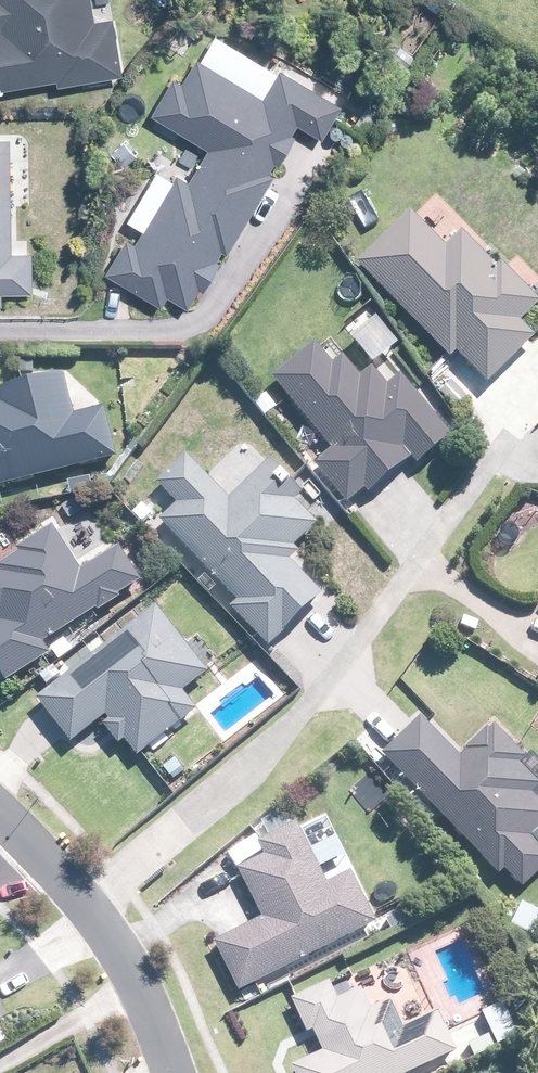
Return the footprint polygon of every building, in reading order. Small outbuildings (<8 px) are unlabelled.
[(62,79),(63,88),(126,78),(115,17),(95,21),(91,0),(0,0),(0,90),(62,79)] [(193,308),(276,176),(271,173),(300,126),(321,138),(345,100),(281,60),(258,96),(198,59),(185,80),(175,74),(153,110),(158,113),(150,126),(170,139),(178,126),(211,147),(191,179),(180,172),(139,237),(129,231),(105,270),(165,307),(173,295),(193,308)] [(16,140),(0,140),(0,306),(9,306),(9,294),(34,293),(33,249),(17,249),(16,140)] [(359,267),(455,361),(461,355),(493,386),(537,340),(537,335),(524,322),(537,308),(537,298),(498,259),(499,258),(488,247),(432,193),(359,267)] [(403,344),(380,318),(355,339),(377,365),(403,344)] [(371,495),(414,459),(419,466),(453,438),(400,374),(387,386),(370,366),(362,373),(343,351),(330,363),(314,345),(275,378),(334,449),(318,463),(352,504),(368,491),(371,495)] [(119,455),(106,409),(76,417),(65,376),(0,394),(0,488),(119,455)] [(180,506),(162,523),(238,602),(232,608),(272,649),(326,596),(292,560),(301,551),(297,546),(319,524),(295,499),(304,491),(273,458),(231,499),(185,451),(155,480),(180,506)] [(141,582),(119,546),(81,570),(54,526),(0,559),(0,566),(3,570),(0,571),(0,617),(2,620),(0,622),(0,670),(8,683),(55,653),(48,640),(141,582)] [(211,670),(158,604),(41,698),(77,743),(103,723),(121,746),(130,739),(140,752),(197,706),(185,691),(211,670)] [(387,757),(503,879),(509,873),(524,889),(537,876),(537,842),(535,838),(537,835),(537,798),(532,792),(537,787),(537,778),(524,763),(531,756),(496,719),(461,753),(428,718),(387,757)] [(217,945),(241,993),(379,924),(352,871),(330,882),(300,822),(261,842),(268,858),(240,872),(264,921),(217,945)] [(537,934),(537,910),(523,904),(513,930),(536,939),(537,934)] [(299,1072),(416,1072),(461,1055),(444,1013),(412,1026),(397,1000),(376,1012),(364,991),(345,1002),(334,982),(293,1001),(308,1034),(316,1031),(328,1054),(296,1067),(299,1072)]
